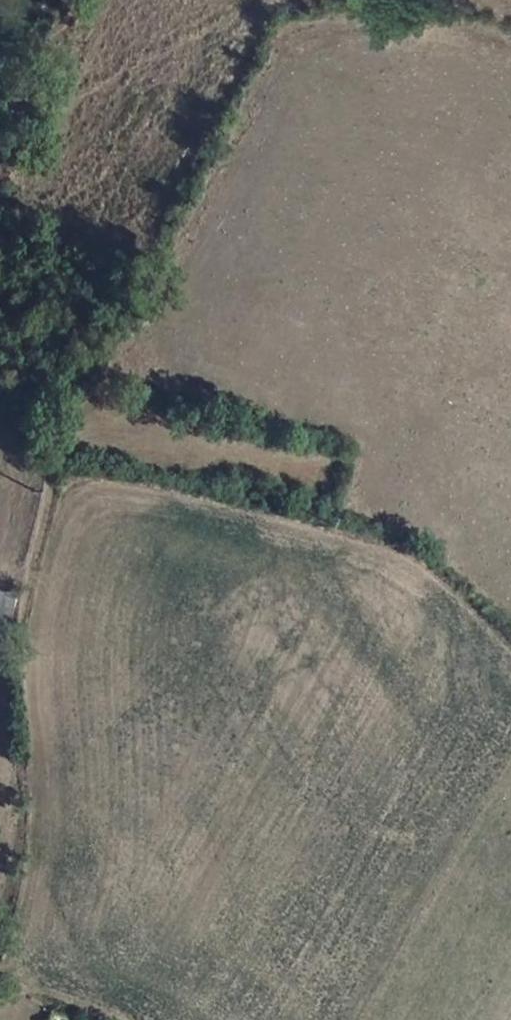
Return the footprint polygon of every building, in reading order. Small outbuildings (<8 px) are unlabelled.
[(14,592),(0,591),(0,613),(12,613),(14,592)]
